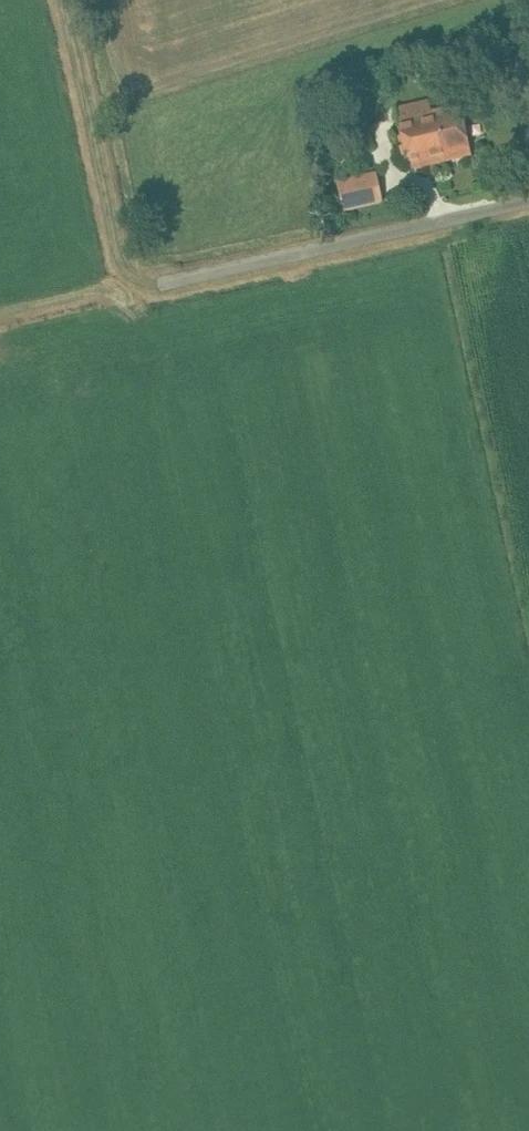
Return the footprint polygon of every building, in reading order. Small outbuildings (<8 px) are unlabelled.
[(460,109),(432,116),(428,101),(398,108),(401,123),(398,124),(409,167),(470,152),(460,109)] [(345,211),(381,202),(375,174),(338,183),(345,211)]
